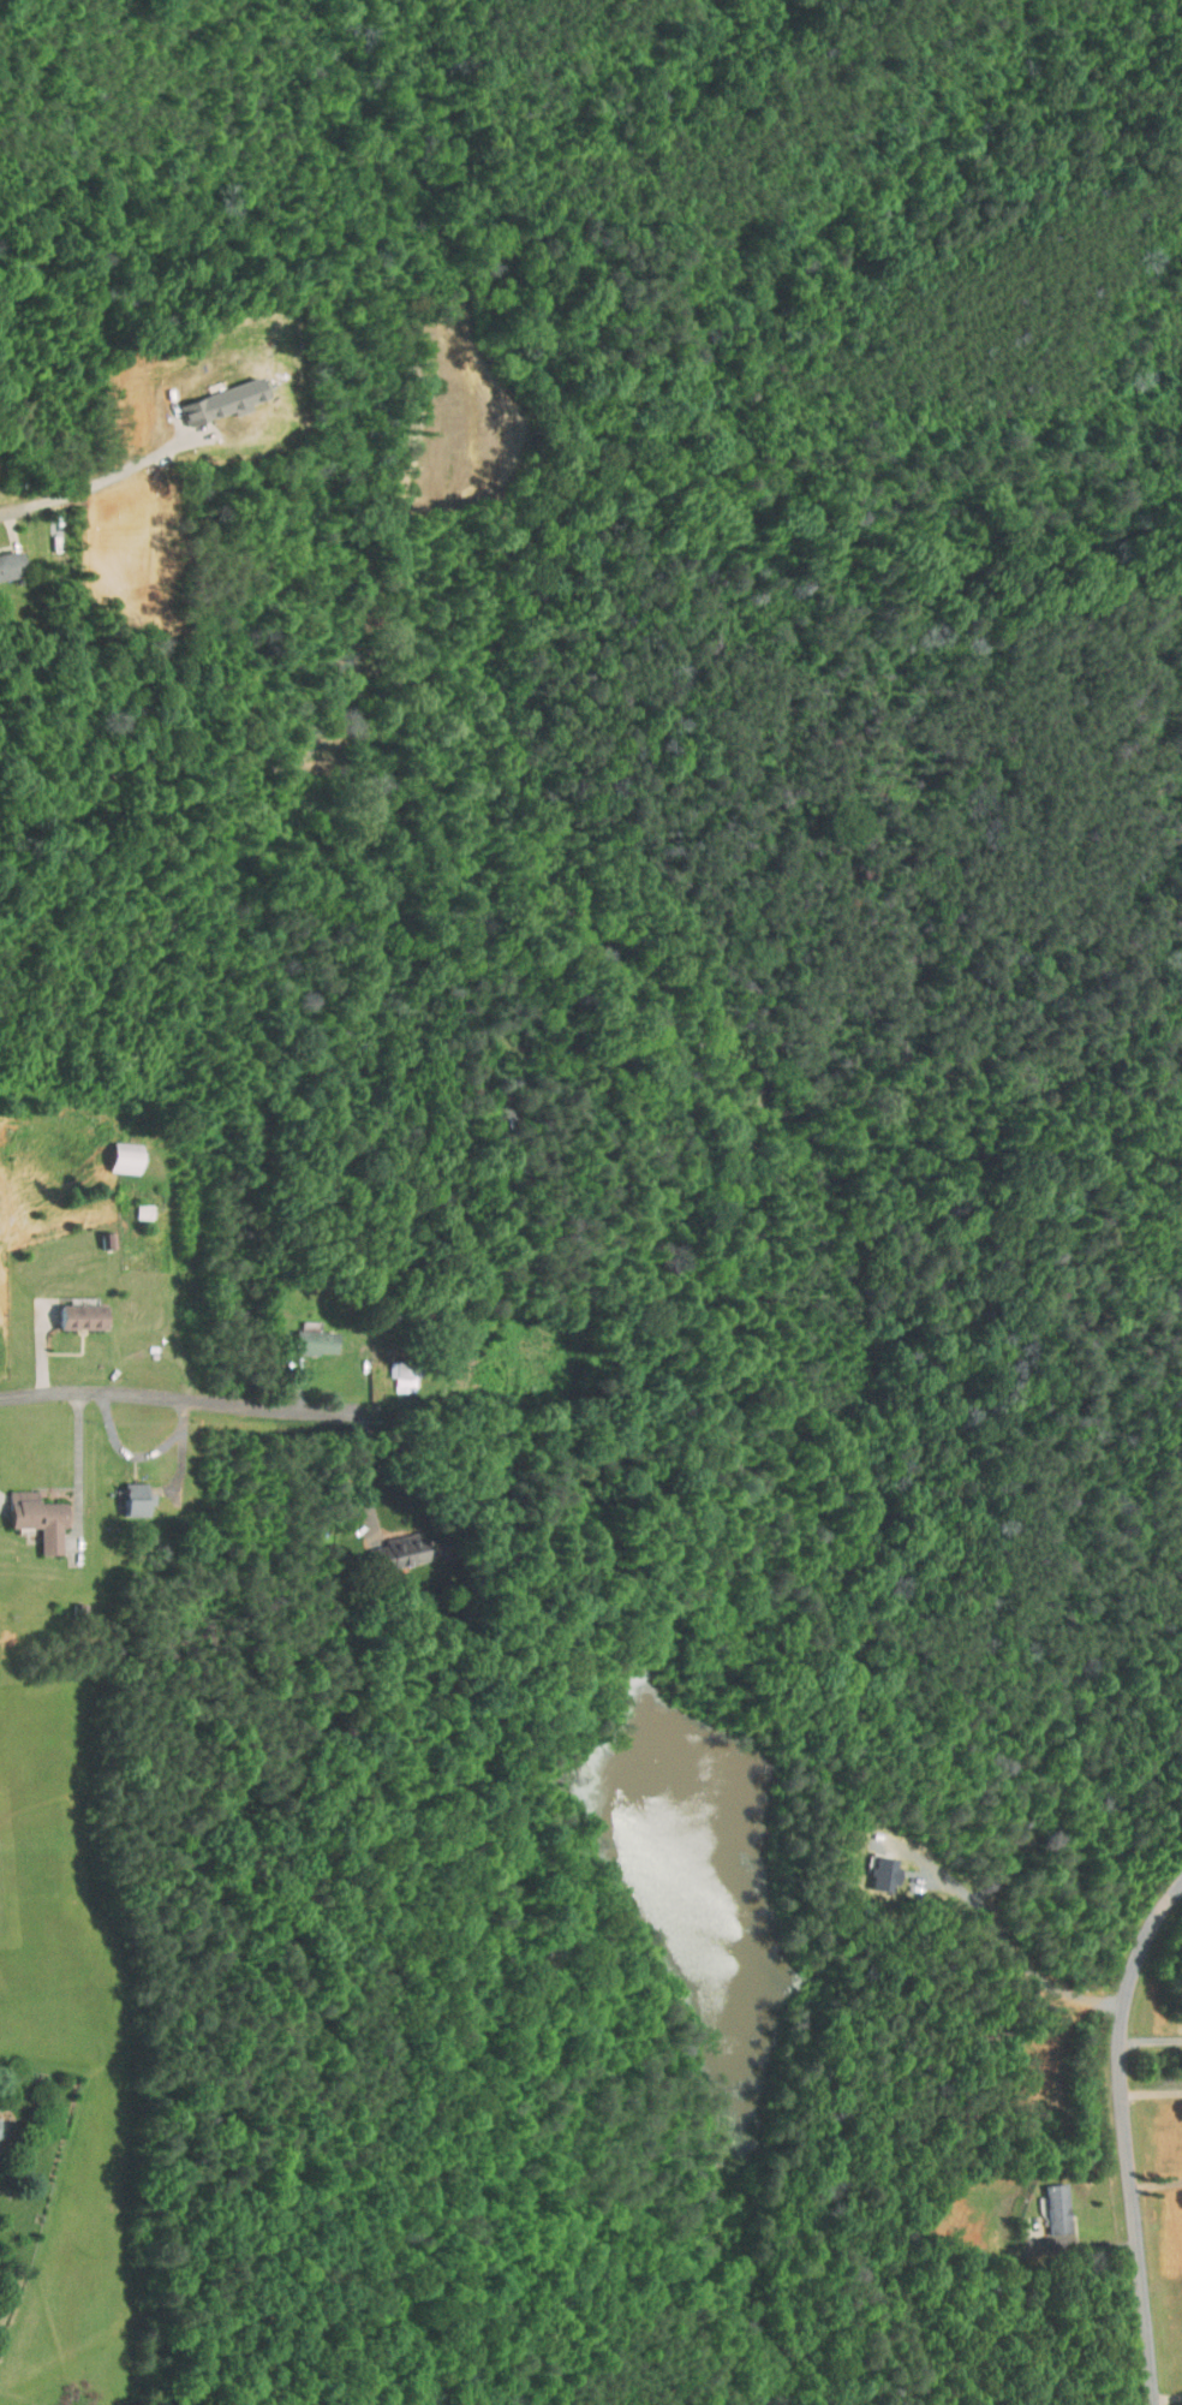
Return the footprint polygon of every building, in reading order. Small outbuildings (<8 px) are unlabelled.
[(191,388),(198,409),(256,391),(249,370),(191,388)] [(131,1136),(102,1135),(101,1165),(131,1166),(131,1136)] [(96,1298),(51,1297),(50,1322),(96,1323),(96,1298)] [(325,1347),(326,1324),(284,1324),(284,1346),(325,1347)] [(384,1384),(405,1385),(405,1355),(379,1354),(379,1370),(385,1370),(384,1384)] [(115,1510),(137,1509),(137,1498),(144,1497),(144,1487),(136,1487),(136,1476),(114,1477),(115,1510)] [(51,1521),(57,1521),(56,1496),(28,1497),(27,1484),(0,1485),(0,1522),(29,1521),(30,1549),(51,1548),(51,1521)] [(358,1541),(362,1563),(420,1553),(415,1524),(373,1531),(374,1538),(358,1541)] [(884,1884),(891,1851),(866,1846),(859,1879),(884,1884)] [(1035,2177),(1037,2227),(1060,2226),(1058,2176),(1035,2177)]
